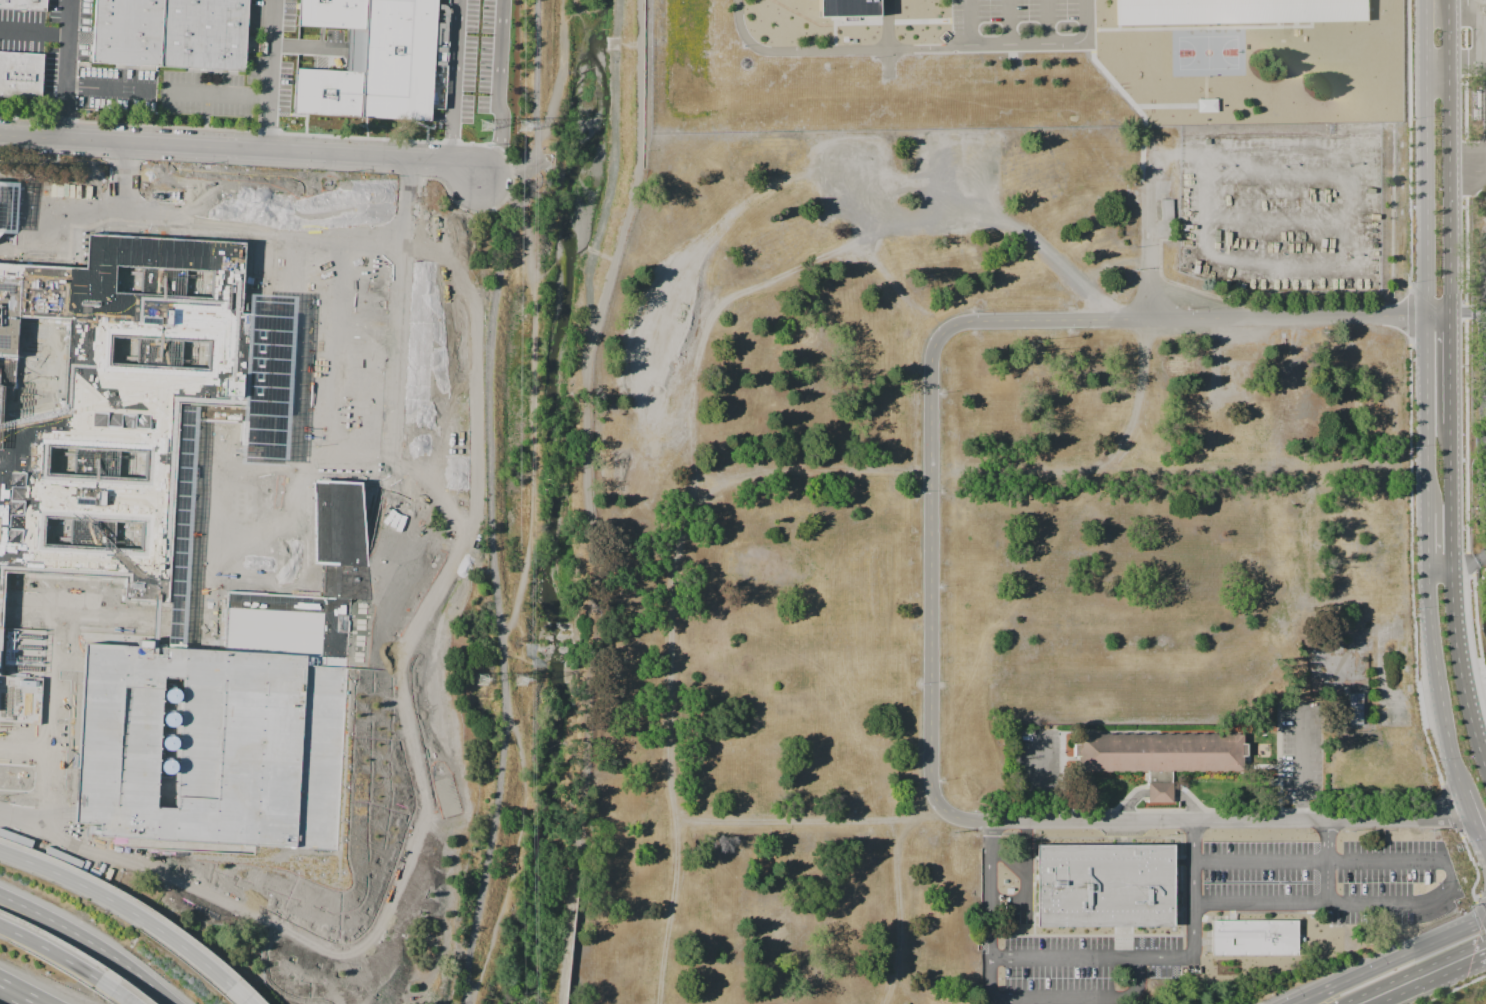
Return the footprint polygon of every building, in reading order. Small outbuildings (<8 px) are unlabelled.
[(48,11),(0,9),(0,0),(48,0),(48,11)] [(92,63),(95,0),(249,0),(245,71),(92,63)] [(298,27),(299,0),(436,0),(436,10),(454,11),(448,114),(432,113),(431,121),(291,114),(294,67),(344,70),(346,29),(298,27)] [(877,0),(818,0),(818,17),(878,17),(877,0)] [(1116,25),(1116,0),(1369,0),(1369,22),(1116,25)] [(43,99),(0,97),(0,52),(44,54),(43,99)] [(5,225),(7,216),(8,208),(7,197),(3,184),(0,183),(0,233),(5,225)] [(19,278),(17,316),(67,320),(62,408),(0,422),(0,634),(3,571),(124,578),(123,598),(167,601),(176,417),(240,421),(239,445),(273,447),(280,315),(239,313),(243,243),(88,234),(87,268),(0,263),(0,277),(19,278)] [(11,353),(0,352),(0,277),(19,278),(17,316),(15,354),(10,353),(11,353)] [(1,386),(12,386),(14,357),(0,357),(0,422),(1,386)] [(333,849),(96,836),(97,828),(71,827),(83,642),(136,645),(136,639),(150,640),(150,647),(152,647),(152,651),(161,652),(161,643),(223,647),(225,591),(321,596),(323,563),(313,562),(317,488),(360,489),(365,547),(369,599),(348,598),(333,849)] [(1351,693),(1351,724),(1365,724),(1365,693),(1351,693)] [(1076,772),(1076,734),(1245,734),(1245,771),(1172,771),(1172,803),(1148,803),(1148,772),(1076,772)] [(1037,845),(1173,845),(1172,927),(1037,926),(1037,845)] [(1297,920),(1297,955),(1211,956),(1211,921),(1297,920)]
